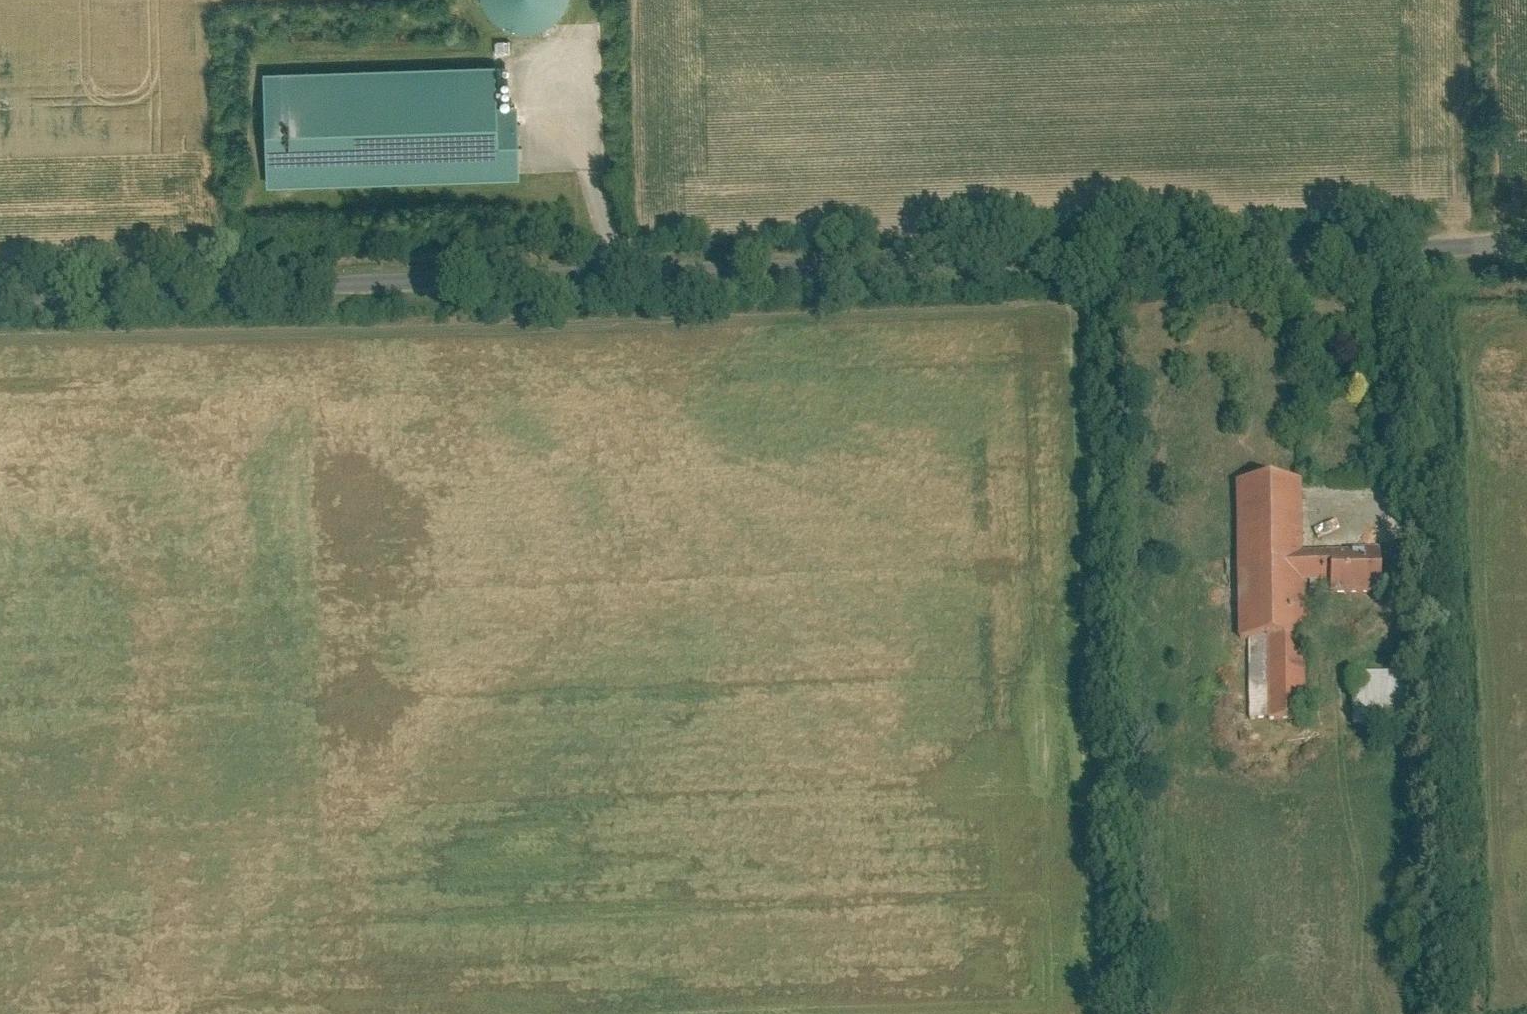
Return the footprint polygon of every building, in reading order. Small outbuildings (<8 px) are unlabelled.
[(263,72),(267,182),(518,172),(515,102),(493,103),(492,63),(263,72)] [(1300,483),(1233,484),(1236,637),(1264,637),(1303,636),(1302,582),(1301,553),(1300,483)] [(1301,553),(1302,582),(1327,582),(1327,594),(1374,593),(1373,552),(1301,553)] [(1303,636),(1264,637),(1266,719),(1305,718),(1303,636)] [(1405,672),(1349,674),(1351,724),(1407,723),(1405,672)]
